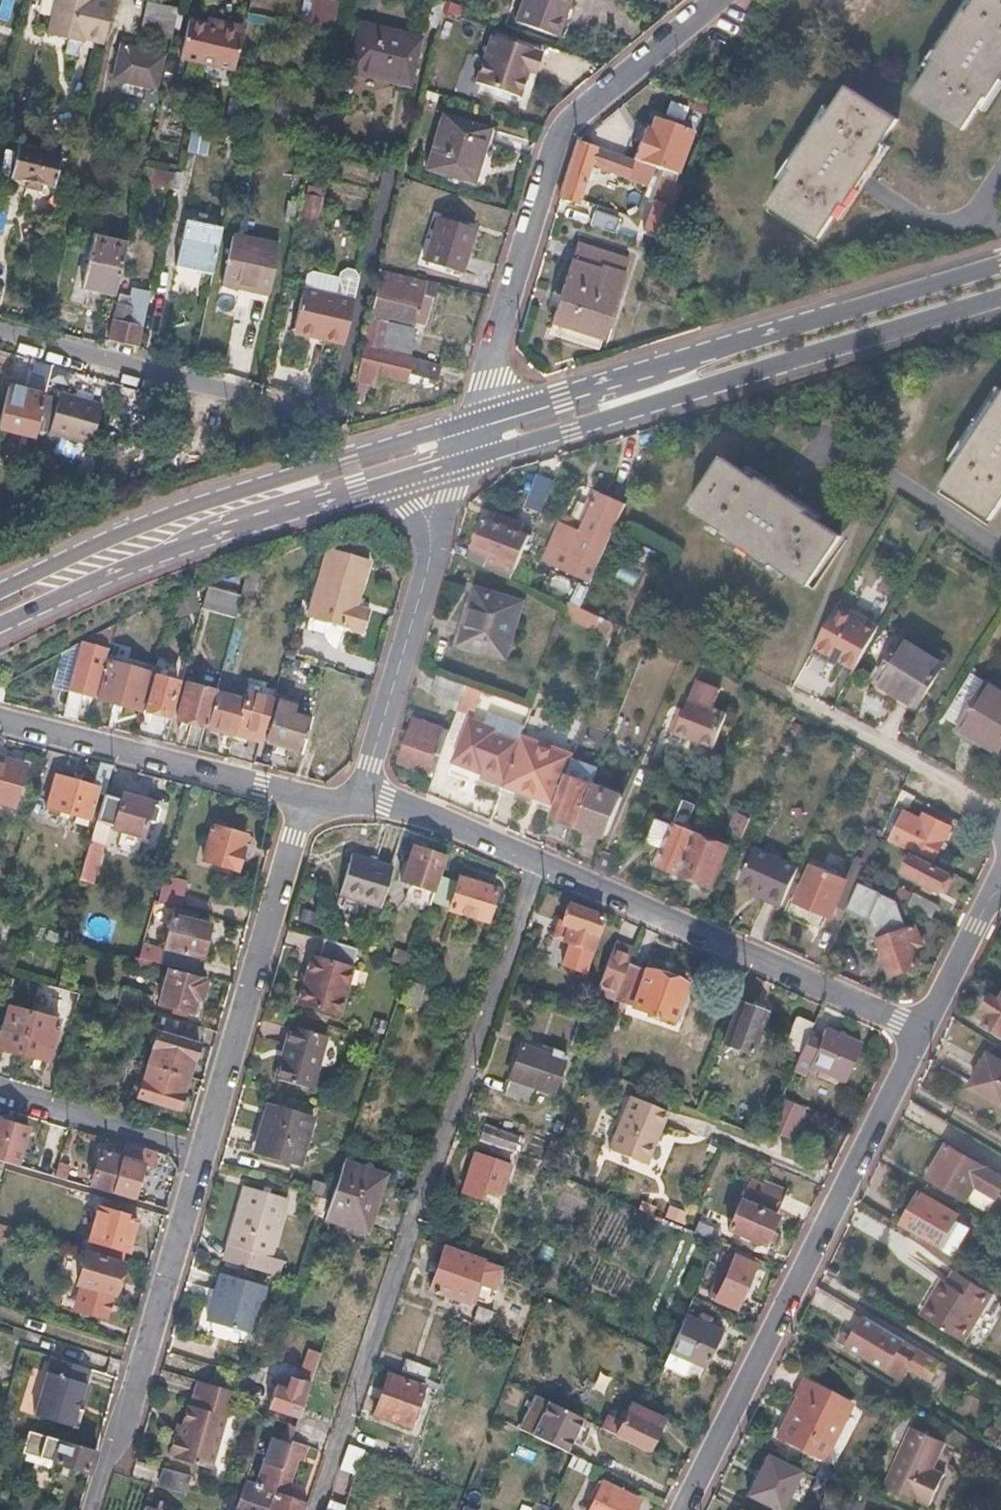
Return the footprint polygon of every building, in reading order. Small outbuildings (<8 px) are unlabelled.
[(46,35),(69,40),(70,35),(104,43),(113,2),(104,0),(54,0),(46,35)] [(327,0),(318,0),(312,29),(340,36),(348,5),(327,0)] [(509,20),(550,35),(557,16),(555,15),(560,0),(516,0),(509,20)] [(913,97),(964,129),(1000,74),(1000,0),(978,0),(913,97)] [(443,5),(431,2),(425,29),(437,32),(443,5)] [(176,9),(146,3),(140,32),(169,38),(176,9)] [(203,18),(202,24),(185,20),(177,59),(230,72),(240,26),(219,22),(203,18)] [(423,40),(359,25),(348,76),(411,90),(423,40)] [(541,47),(489,32),(475,82),(527,96),(541,47)] [(159,55),(117,45),(109,79),(143,87),(140,99),(156,103),(159,87),(155,86),(159,55)] [(897,120),(847,86),(768,205),(817,239),(897,120)] [(490,131),(442,114),(423,170),(471,185),(490,131)] [(657,166),(579,141),(560,200),(580,206),(592,169),(649,188),(657,166)] [(64,156),(21,146),(13,180),(56,190),(64,156)] [(685,176),(678,173),(674,184),(680,187),(685,176)] [(673,206),(654,200),(643,229),(662,236),(673,206)] [(302,201),(301,205),(300,210),(317,214),(319,205),(302,201)] [(301,205),(289,202),(285,221),(297,223),(300,210),(301,205)] [(317,214),(300,210),(297,223),(296,226),(313,230),(317,214)] [(620,217),(597,210),(592,227),(616,234),(620,217)] [(480,227),(438,213),(424,256),(466,270),(480,227)] [(222,230),(188,221),(176,267),(211,276),(222,230)] [(127,240),(95,232),(83,285),(115,292),(127,240)] [(278,248),(234,238),(224,281),(248,286),(247,290),(267,294),(278,248)] [(626,258),(575,244),(551,323),(601,339),(626,258)] [(305,278),(302,291),(352,303),(357,279),(354,273),(346,271),(339,275),(337,281),(311,274),(305,278)] [(432,304),(376,286),(362,342),(405,354),(411,333),(382,324),(383,318),(425,331),(432,304)] [(129,304),(117,302),(109,338),(138,346),(149,291),(133,287),(129,304)] [(352,303),(302,291),(293,329),(327,337),(326,343),(341,347),(352,303)] [(293,329),(292,335),(326,343),(327,337),(293,329)] [(438,367),(362,345),(349,398),(359,400),(364,378),(373,380),(375,371),(402,377),(403,370),(435,379),(438,367)] [(9,391),(0,428),(0,431),(35,441),(45,401),(9,391)] [(78,398),(64,395),(54,436),(96,446),(106,405),(93,402),(94,397),(79,394),(78,398)] [(942,487),(991,519),(1000,504),(1000,401),(942,487)] [(722,456),(689,506),(807,584),(841,534),(786,498),(722,456)] [(589,527),(567,518),(551,560),(596,577),(616,530),(629,500),(603,490),(589,527)] [(534,533),(486,513),(468,552),(516,574),(521,564),(534,533)] [(368,560),(326,548),(316,584),(358,596),(368,560)] [(521,564),(516,574),(584,605),(589,594),(559,579),(558,581),(521,564)] [(525,595),(482,580),(464,638),(507,652),(525,595)] [(358,596),(316,584),(307,616),(361,632),(368,610),(355,606),(358,596)] [(241,597),(207,587),(200,611),(234,621),(241,597)] [(876,631),(834,610),(808,657),(849,677),(876,631)] [(652,638),(638,631),(633,641),(647,648),(652,638)] [(942,661),(902,635),(872,685),(912,710),(942,661)] [(95,643),(80,639),(60,715),(75,718),(82,692),(91,694),(99,664),(90,662),(95,643)] [(144,671),(103,660),(93,697),(134,708),(144,671)] [(470,678),(443,668),(437,682),(465,693),(470,678)] [(985,681),(967,670),(941,715),(957,725),(985,681)] [(176,679),(152,672),(142,709),(165,716),(176,679)] [(470,678),(465,693),(461,702),(480,709),(490,685),(470,678)] [(215,689),(183,681),(173,718),(205,726),(215,689)] [(985,681),(957,725),(995,751),(1000,741),(1000,691),(985,681)] [(243,697),(215,689),(205,726),(232,733),(234,725),(243,697)] [(245,690),(243,697),(234,725),(260,733),(271,698),(245,690)] [(720,699),(697,690),(682,726),(678,724),(671,739),(714,756),(727,724),(712,717),(720,699)] [(294,704),(276,698),(263,739),(297,749),(298,747),(332,757),(340,730),(308,720),(309,717),(292,711),(294,704)] [(446,722),(420,712),(404,754),(437,766),(451,729),(444,726),(446,722)] [(527,722),(506,713),(502,723),(476,712),(456,758),(484,770),(483,773),(505,783),(524,731),(527,722)] [(578,754),(524,731),(505,783),(557,805),(569,776),(578,754)] [(0,761),(0,805),(4,806),(12,774),(7,773),(10,764),(0,761)] [(93,787),(57,776),(48,808),(90,820),(99,788),(107,790),(114,767),(100,764),(93,787)] [(584,782),(569,776),(557,805),(553,816),(579,828),(595,787),(599,780),(587,775),(584,782)] [(622,799),(595,787),(579,828),(605,839),(622,799)] [(916,796),(904,789),(896,806),(908,812),(916,796)] [(118,803),(105,800),(97,829),(111,833),(135,839),(138,825),(146,827),(155,824),(157,815),(151,809),(145,807),(146,804),(120,797),(118,803)] [(676,823),(674,827),(664,850),(658,863),(680,872),(695,835),(686,831),(697,806),(685,801),(680,812),(672,808),(668,819),(676,823)] [(950,824),(926,812),(914,836),(902,831),(897,841),(935,861),(946,841),(943,839),(950,824)] [(752,819),(738,813),(728,835),(742,841),(752,819)] [(674,827),(658,820),(648,843),(664,850),(674,827)] [(244,834),(215,826),(204,863),(237,873),(244,850),(240,849),(244,834)] [(111,833),(97,829),(80,888),(95,891),(111,833)] [(727,850),(695,835),(680,872),(712,887),(727,850)] [(444,859),(410,847),(398,883),(405,885),(400,900),(427,909),(431,898),(440,871),(444,859)] [(391,866),(351,853),(338,893),(379,906),(391,866)] [(797,872),(754,853),(741,883),(756,890),(754,894),(781,906),(797,872)] [(951,878),(953,874),(917,856),(907,875),(942,892),(944,889),(949,892),(955,880),(951,878)] [(440,871),(431,898),(447,904),(446,906),(483,919),(494,885),(458,873),(456,877),(440,871)] [(843,890),(811,874),(794,911),(826,926),(830,916),(840,921),(856,888),(846,883),(843,890)] [(186,886),(162,879),(155,902),(180,909),(186,886)] [(941,905),(919,894),(912,907),(935,919),(941,905)] [(557,926),(554,925),(548,938),(557,942),(556,943),(563,946),(555,966),(576,975),(598,921),(565,907),(561,916),(557,926)] [(210,928),(173,917),(160,965),(197,976),(210,928)] [(915,926),(880,936),(891,974),(919,966),(915,950),(921,948),(915,926)] [(318,958),(312,956),(298,1003),(338,1015),(358,950),(323,940),(318,958)] [(635,950),(618,943),(608,968),(625,975),(629,964),(635,950)] [(412,955),(393,949),(390,960),(408,965),(412,955)] [(629,964),(625,975),(616,998),(635,1006),(635,1011),(669,1023),(684,986),(629,964)] [(420,972),(409,969),(399,1002),(419,1009),(423,998),(427,987),(416,983),(420,972)] [(205,983),(167,973),(157,1008),(189,1016),(193,1001),(200,1002),(205,983)] [(0,979),(0,992),(8,994),(11,982),(0,979)] [(50,998),(63,1001),(58,1021),(56,1026),(68,1029),(78,996),(52,989),(50,998)] [(764,1012),(739,1003),(725,1043),(730,1045),(726,1054),(731,1061),(740,1064),(745,1057),(747,1051),(751,1052),(764,1012)] [(988,1025),(1000,1033),(1000,1003),(988,1025)] [(7,1008),(0,1035),(0,1052),(4,1053),(16,1057),(28,1013),(7,1008)] [(58,1021),(28,1013),(16,1057),(31,1060),(46,1065),(56,1026),(58,1021)] [(813,1024),(796,1017),(784,1045),(800,1053),(809,1032),(813,1024)] [(198,1029),(160,1019),(155,1035),(194,1046),(198,1029)] [(809,1032),(800,1053),(793,1070),(805,1075),(809,1067),(845,1082),(860,1045),(825,1030),(822,1037),(809,1032)] [(325,1041),(289,1031),(273,1083),(309,1094),(325,1041)] [(194,1046),(155,1035),(146,1068),(185,1079),(194,1046)] [(538,1054),(520,1048),(511,1071),(503,1095),(527,1104),(533,1088),(553,1095),(566,1057),(540,1047),(538,1054)] [(990,1053),(971,1085),(1000,1103),(1000,1059),(990,1053)] [(141,1086),(133,1084),(129,1098),(137,1101),(165,1109),(176,1111),(185,1079),(146,1068),(141,1086)] [(667,1112),(630,1097),(608,1151),(646,1166),(667,1112)] [(805,1107),(781,1097),(768,1129),(791,1139),(805,1107)] [(165,1109),(137,1101),(134,1111),(163,1119),(165,1109)] [(314,1119),(270,1106),(257,1153),(300,1166),(314,1119)] [(519,1136),(486,1126),(481,1143),(514,1153),(519,1136)] [(950,1142),(931,1175),(990,1210),(1000,1192),(1000,1173),(950,1142)] [(129,1144),(127,1152),(115,1194),(136,1200),(150,1150),(129,1144)] [(111,1152),(103,1150),(93,1188),(115,1194),(127,1152),(119,1149),(118,1154),(111,1152)] [(510,1167),(476,1157),(470,1175),(464,1194),(484,1200),(486,1191),(501,1196),(510,1167)] [(70,1165),(61,1162),(56,1179),(66,1181),(70,1165)] [(386,1176),(345,1163),(333,1199),(326,1220),(367,1232),(376,1204),(386,1176)] [(763,1183),(750,1177),(728,1230),(764,1245),(776,1216),(772,1215),(784,1186),(765,1178),(763,1183)] [(288,1199),(247,1187),(226,1263),(267,1275),(288,1199)] [(920,1192),(900,1223),(954,1256),(972,1227),(958,1218),(960,1216),(920,1192)] [(141,1220),(102,1209),(88,1255),(122,1266),(126,1252),(131,1253),(141,1220)] [(499,1267),(442,1248),(435,1270),(428,1291),(467,1304),(474,1282),(492,1288),(499,1267)] [(719,1278),(724,1280),(716,1299),(737,1308),(755,1266),(733,1257),(730,1265),(725,1263),(719,1278)] [(123,1269),(87,1259),(79,1285),(115,1295),(123,1269)] [(942,1290),(937,1287),(921,1314),(964,1340),(992,1295),(954,1271),(947,1283),(942,1290)] [(266,1288),(220,1276),(207,1323),(253,1335),(266,1288)] [(947,1283),(941,1280),(937,1287),(942,1290),(947,1283)] [(494,1313),(481,1307),(473,1323),(486,1330),(494,1313)] [(723,1331),(686,1315),(669,1352),(706,1368),(723,1331)] [(865,1316),(848,1346),(900,1378),(908,1366),(931,1380),(936,1372),(921,1362),(926,1353),(865,1316)] [(298,1380),(280,1373),(268,1412),(299,1422),(322,1354),(309,1350),(298,1380)] [(429,1365),(404,1356),(399,1369),(425,1378),(429,1365)] [(81,1409),(93,1370),(55,1359),(37,1416),(80,1429),(86,1411),(81,1409)] [(421,1389),(388,1378),(381,1397),(374,1416),(408,1428),(421,1389)] [(858,1408),(802,1381),(773,1439),(819,1462),(838,1424),(847,1429),(858,1408)] [(190,1408),(184,1428),(181,1440),(176,1438),(170,1458),(176,1459),(174,1463),(212,1474),(230,1413),(233,1414),(238,1395),(201,1384),(193,1409),(190,1408)] [(609,1411),(601,1428),(645,1450),(662,1416),(645,1407),(633,1401),(628,1411),(623,1409),(620,1417),(609,1411)] [(523,1414),(516,1428),(566,1453),(583,1419),(550,1402),(539,1422),(523,1414)] [(949,1437),(916,1422),(890,1480),(934,1499),(948,1469),(938,1464),(949,1437)] [(277,1442),(262,1486),(251,1482),(241,1509),(242,1509),(268,1509),(292,1440),(297,1426),(289,1423),(282,1444),(277,1442)] [(184,1428),(179,1427),(176,1438),(181,1440),(184,1428)] [(23,1442),(20,1453),(87,1474),(95,1449),(64,1441),(37,1433),(27,1431),(23,1442)] [(356,1449),(363,1452),(410,1469),(415,1457),(360,1437),(356,1449)] [(292,1440),(268,1509),(304,1509),(306,1504),(284,1496),(297,1458),(303,1461),(309,1445),(292,1440)] [(356,1449),(347,1446),(343,1460),(359,1465),(363,1452),(356,1449)] [(767,1450),(746,1494),(780,1509),(783,1509),(803,1468),(767,1450)] [(831,1473),(816,1466),(813,1472),(828,1480),(831,1473)] [(162,1468),(158,1485),(185,1491),(189,1474),(162,1468)] [(593,1503),(590,1509),(632,1509),(637,1500),(597,1481),(588,1500),(593,1503)]
